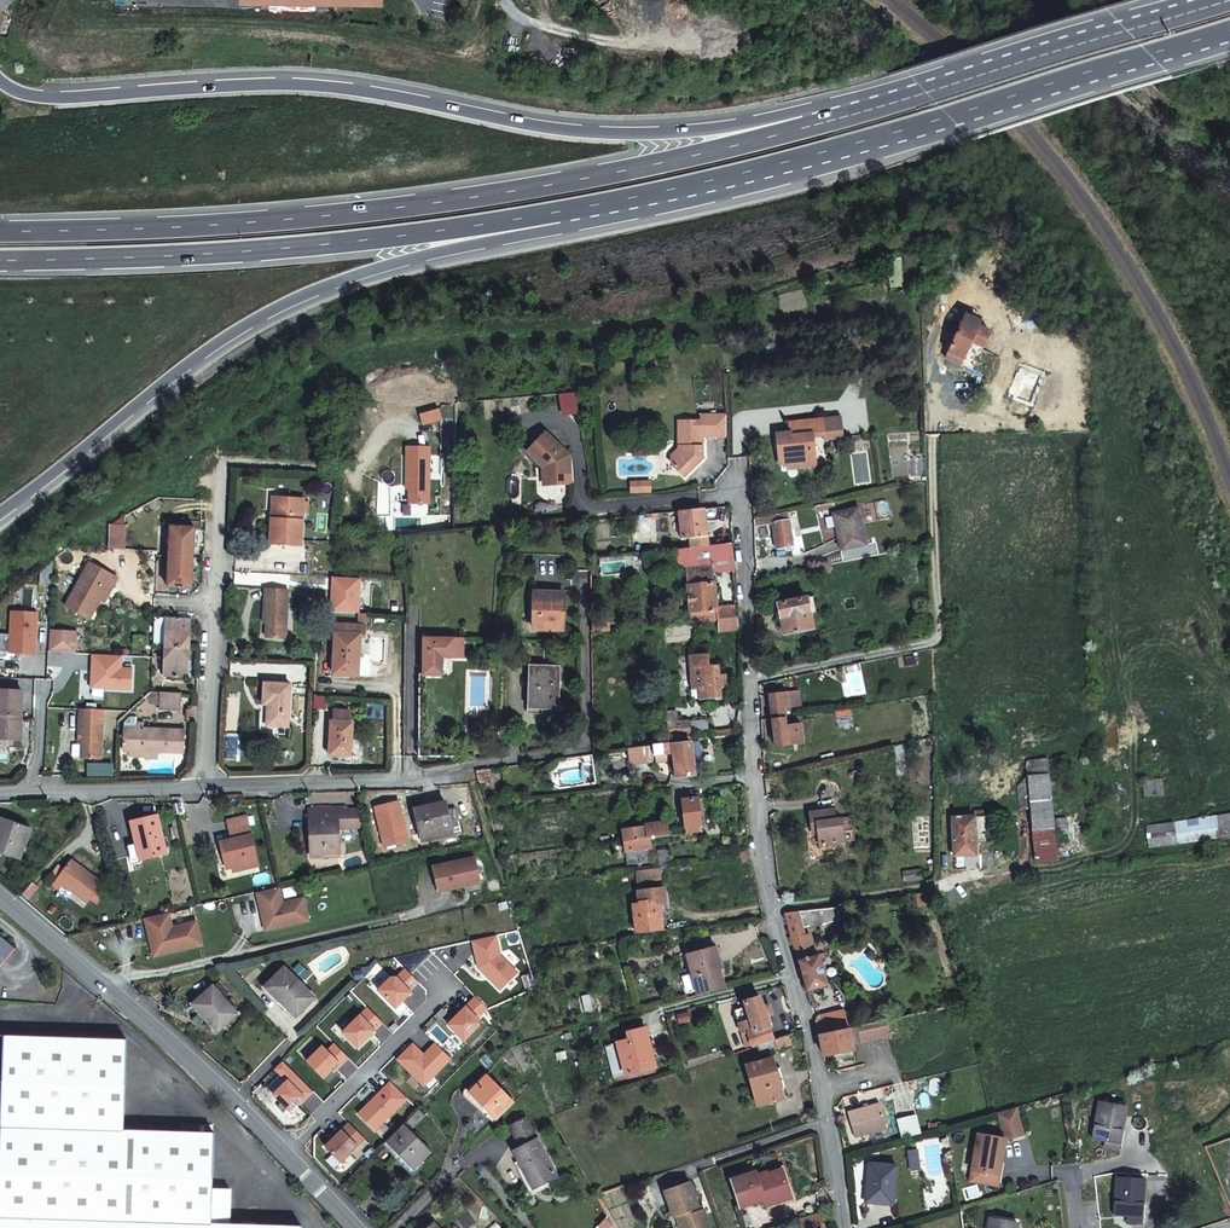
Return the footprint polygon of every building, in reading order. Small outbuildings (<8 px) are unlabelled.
[(666,19),(665,12),(650,14),(651,21),(666,19)] [(947,351),(946,356),(961,361),(968,338),(982,342),(987,327),(973,323),(975,316),(960,312),(947,351)] [(812,420),(812,431),(813,436),(824,433),(825,440),(844,437),(843,424),(842,421),(841,414),(812,417),(812,420)] [(813,436),(812,431),(812,420),(812,417),(789,420),(790,432),(776,434),(777,439),(777,445),(786,444),(788,462),(789,469),(816,465),(813,436)] [(442,431),(439,420),(420,424),(423,435),(442,431)] [(671,459),(672,466),(677,471),(685,479),(691,471),(697,464),(701,460),(699,438),(723,436),(722,420),(698,422),(675,425),(678,452),(671,459)] [(553,474),(553,478),(554,486),(575,484),(574,476),(574,470),(573,454),(555,439),(548,433),(541,440),(531,452),(546,466),(546,470),(547,475),(553,474)] [(779,463),(788,462),(786,444),(777,445),(779,463)] [(856,486),(872,484),(870,473),(868,451),(852,453),(856,486)] [(405,457),(405,467),(429,467),(429,458),(405,457)] [(539,469),(540,475),(547,475),(546,470),(546,466),(538,466),(539,469)] [(429,510),(429,467),(405,467),(405,469),(405,496),(409,496),(409,502),(409,510),(429,510)] [(527,495),(527,480),(524,478),(518,479),(517,481),(516,496),(519,499),(525,499),(527,495)] [(653,479),(632,481),(633,493),(654,491),(653,479)] [(303,497),(278,496),(277,518),(271,517),(271,538),(271,542),(301,542),(303,497)] [(697,542),(704,542),(707,542),(706,523),(714,522),(712,508),(680,512),(682,541),(696,539),(697,542)] [(858,508),(832,514),(840,543),(842,549),(867,542),(858,508)] [(793,550),(792,543),(788,510),(755,518),(755,527),(774,523),(777,547),(779,547),(780,551),(793,550)] [(195,537),(195,526),(171,525),(168,586),(192,588),(195,537)] [(686,565),(691,619),(691,622),(695,622),(718,619),(714,571),(734,569),(732,544),(707,546),(697,547),(678,550),(679,560),(686,565)] [(105,599),(111,585),(115,586),(120,575),(93,562),(71,607),(96,618),(98,614),(105,599)] [(115,586),(111,585),(105,599),(108,601),(115,586)] [(288,590),(267,589),(266,599),(262,599),(261,615),(261,618),(265,618),(265,624),(264,638),(284,639),(288,590)] [(534,618),(534,632),(563,633),(563,618),(563,595),(534,595),(534,618)] [(819,604),(816,595),(808,597),(811,615),(821,613),(819,604)] [(778,604),(782,620),(784,628),(785,635),(814,628),(812,620),(811,615),(808,597),(778,604)] [(737,606),(724,607),(725,618),(738,617),(737,606)] [(166,613),(155,612),(155,614),(154,645),(164,646),(189,647),(190,618),(189,618),(188,615),(189,611),(166,610),(166,613)] [(725,618),(725,619),(727,631),(739,630),(738,617),(725,618)] [(597,633),(607,632),(606,623),(596,624),(597,633)] [(330,675),(354,677),(356,637),(361,637),(362,627),(333,625),(330,675)] [(46,631),(45,652),(58,652),(59,632),(46,631)] [(72,653),(74,632),(59,632),(58,652),(72,653)] [(451,653),(463,653),(462,644),(461,635),(452,636),(450,636),(423,638),(426,674),(421,674),(429,756),(449,754),(459,754),(456,720),(453,672),(451,672),(441,673),(440,668),(439,655),(451,653)] [(189,647),(164,646),(163,666),(163,675),(187,676),(189,647)] [(702,688),(707,688),(708,699),(720,698),(720,694),(726,694),(725,677),(719,677),(719,671),(719,668),(711,668),(709,654),(699,655),(701,670),(702,688)] [(692,670),(693,689),(702,688),(701,670),(699,655),(691,656),(692,670)] [(558,669),(558,665),(532,664),(530,709),(557,709),(558,669)] [(488,669),(472,671),(476,701),(491,699),(488,669)] [(267,707),(266,718),(265,727),(285,729),(285,718),(288,686),(263,684),(261,706),(267,707)] [(693,689),(694,700),(704,699),(702,688),(693,689)] [(157,706),(179,707),(180,690),(158,689),(157,706)] [(795,689),(784,691),(787,702),(797,700),(795,689)] [(8,737),(12,737),(12,729),(20,728),(20,716),(21,691),(0,691),(0,739),(8,739),(8,737)] [(768,693),(770,705),(773,722),(776,746),(789,744),(786,726),(785,723),(783,706),(787,705),(787,702),(784,691),(768,693)] [(80,700),(80,709),(77,709),(76,716),(76,728),(80,728),(80,734),(79,749),(100,749),(102,701),(80,700)] [(690,734),(688,722),(685,722),(679,722),(678,711),(668,711),(672,744),(691,741),(690,734)] [(333,724),(329,724),(328,758),(350,759),(352,725),(348,725),(349,714),(333,714),(333,724)] [(690,734),(707,732),(706,722),(706,719),(688,722),(690,734)] [(131,727),(131,722),(124,722),(122,747),(181,750),(182,725),(177,724),(176,729),(131,727)] [(790,726),(792,743),(804,742),(801,724),(790,726)] [(691,741),(672,744),(674,754),(674,760),(677,784),(703,782),(699,746),(692,748),(691,741)] [(654,756),(674,754),(672,744),(653,746),(654,756)] [(674,760),(674,754),(654,756),(653,746),(628,749),(630,761),(655,759),(655,762),(674,760)] [(1158,766),(1157,751),(1139,753),(1140,767),(1158,766)] [(1029,763),(1030,777),(1031,797),(1036,860),(1036,862),(1056,862),(1056,860),(1056,857),(1065,857),(1064,844),(1068,843),(1066,818),(1054,819),(1052,798),(1060,798),(1059,774),(1050,775),(1048,761),(1029,763)] [(491,768),(474,770),(478,785),(496,783),(491,768)] [(1020,798),(1031,797),(1030,777),(1019,786),(1020,798)] [(1160,793),(1159,779),(1141,780),(1142,794),(1160,793)] [(374,791),(364,792),(368,814),(378,811),(374,791)] [(696,797),(682,799),(686,835),(700,833),(696,797)] [(418,822),(424,841),(459,832),(452,805),(443,808),(441,802),(411,809),(414,823),(418,822)] [(350,821),(351,828),(360,828),(355,807),(343,808),(350,821)] [(351,828),(350,821),(343,808),(305,808),(305,853),(305,856),(335,855),(334,829),(351,828)] [(817,827),(818,834),(820,847),(841,844),(840,840),(839,833),(845,833),(843,819),(836,819),(835,809),(810,813),(812,828),(817,827)] [(1229,834),(1229,812),(1144,824),(1147,845),(1229,834)] [(220,853),(223,865),(225,872),(254,866),(251,853),(241,816),(222,821),(227,840),(210,845),(213,853),(213,855),(220,853)] [(955,856),(976,856),(976,847),(980,847),(987,847),(985,816),(953,817),(955,856)] [(122,850),(123,852),(127,865),(161,856),(160,852),(152,818),(125,824),(132,847),(122,850)] [(424,841),(418,822),(414,823),(419,842),(424,841)] [(652,839),(668,837),(667,822),(645,825),(645,828),(624,831),(626,842),(636,841),(652,839)] [(17,845),(21,832),(0,825),(0,856),(12,860),(17,845)] [(25,834),(21,832),(17,845),(21,846),(25,834)] [(636,841),(626,842),(627,856),(628,864),(638,864),(638,851),(636,841)] [(647,869),(656,868),(655,857),(655,852),(645,853),(647,869)] [(216,867),(223,865),(220,853),(213,855),(216,867)] [(356,856),(335,859),(337,869),(358,866),(356,856)] [(470,857),(427,866),(429,872),(471,862),(470,857)] [(429,872),(433,892),(476,883),(471,862),(429,872)] [(65,864),(47,889),(54,895),(59,888),(84,907),(97,888),(65,864)] [(635,883),(661,880),(660,868),(656,868),(647,869),(634,871),(635,883)] [(923,878),(922,870),(904,872),(906,881),(923,878)] [(633,906),(636,933),(661,931),(659,908),(659,903),(665,903),(663,888),(639,891),(641,905),(633,906)] [(251,895),(253,905),(256,914),(257,916),(260,915),(262,920),(258,921),(261,932),(303,922),(299,904),(298,899),(277,904),(274,889),(251,895)] [(925,892),(927,902),(939,901),(937,890),(925,892)] [(825,985),(824,980),(825,980),(831,979),(823,952),(813,955),(812,951),(809,952),(810,956),(806,957),(801,937),(806,935),(799,911),(785,913),(804,980),(807,990),(825,985)] [(141,922),(147,945),(151,944),(154,959),(199,948),(193,924),(168,930),(165,916),(141,922)] [(20,944),(0,928),(0,968),(20,944)] [(720,948),(713,950),(718,969),(726,967),(720,948)] [(711,994),(724,990),(721,979),(718,969),(713,950),(686,957),(693,979),(698,997),(711,994)] [(311,997),(295,982),(281,969),(274,975),(266,984),(269,988),(280,998),(278,1001),(293,1015),(311,997)] [(215,983),(208,989),(219,1000),(225,994),(215,983)] [(233,1016),(219,1000),(208,989),(192,1003),(207,1019),(204,1023),(215,1034),(233,1016)] [(739,1011),(749,1044),(750,1047),(773,1039),(766,1018),(772,1015),(770,1007),(763,1009),(759,998),(752,1001),(751,997),(742,1000),(745,1009),(739,1011)] [(188,1007),(204,1023),(207,1019),(192,1003),(188,1007)] [(816,1019),(820,1035),(849,1029),(845,1009),(819,1016),(816,1019)] [(884,1021),(849,1029),(820,1035),(822,1044),(823,1056),(853,1050),(852,1045),(852,1043),(887,1035),(884,1021)] [(619,1043),(618,1043),(624,1074),(653,1067),(644,1028),(626,1033),(627,1041),(619,1043)] [(4,1032),(3,1043),(0,1171),(0,1178),(0,1227),(303,1227),(303,1226),(212,1223),(214,1131),(124,1128),(126,1037),(67,1035),(4,1032)] [(754,1048),(757,1056),(790,1044),(791,1044),(788,1036),(765,1044),(754,1048)] [(620,1076),(624,1074),(618,1043),(613,1044),(620,1076)] [(741,1044),(730,1047),(733,1055),(746,1050),(743,1043),(741,1044)] [(503,1055),(512,1065),(517,1061),(510,1049),(503,1055)] [(782,1098),(772,1059),(746,1067),(757,1106),(782,1098)] [(491,1123),(509,1104),(498,1093),(482,1078),(464,1097),(491,1123)] [(1123,1102),(1096,1098),(1090,1134),(1104,1137),(1102,1144),(1115,1146),(1123,1102)] [(885,1129),(877,1105),(846,1114),(853,1139),(885,1129)] [(511,1126),(520,1145),(520,1146),(513,1149),(532,1186),(555,1175),(527,1116),(512,1123),(511,1126)] [(408,1172),(426,1154),(416,1144),(400,1128),(382,1145),(408,1172)] [(909,1138),(907,1129),(891,1134),(893,1143),(909,1138)] [(1003,1138),(975,1134),(973,1148),(970,1170),(983,1173),(982,1180),(995,1182),(1003,1138)] [(916,1151),(907,1153),(910,1172),(919,1171),(916,1151)] [(895,1168),(868,1165),(863,1203),(890,1206),(895,1168)] [(755,1172),(730,1182),(740,1208),(763,1199),(766,1206),(791,1197),(782,1170),(758,1178),(755,1172)] [(1123,1212),(1122,1214),(1122,1220),(1136,1221),(1137,1214),(1141,1177),(1113,1174),(1109,1210),(1123,1212)] [(664,1193),(670,1210),(673,1217),(677,1216),(682,1227),(711,1227),(704,1208),(700,1210),(690,1183),(664,1193)] [(988,1218),(986,1227),(1015,1227),(1015,1222),(988,1218)]
